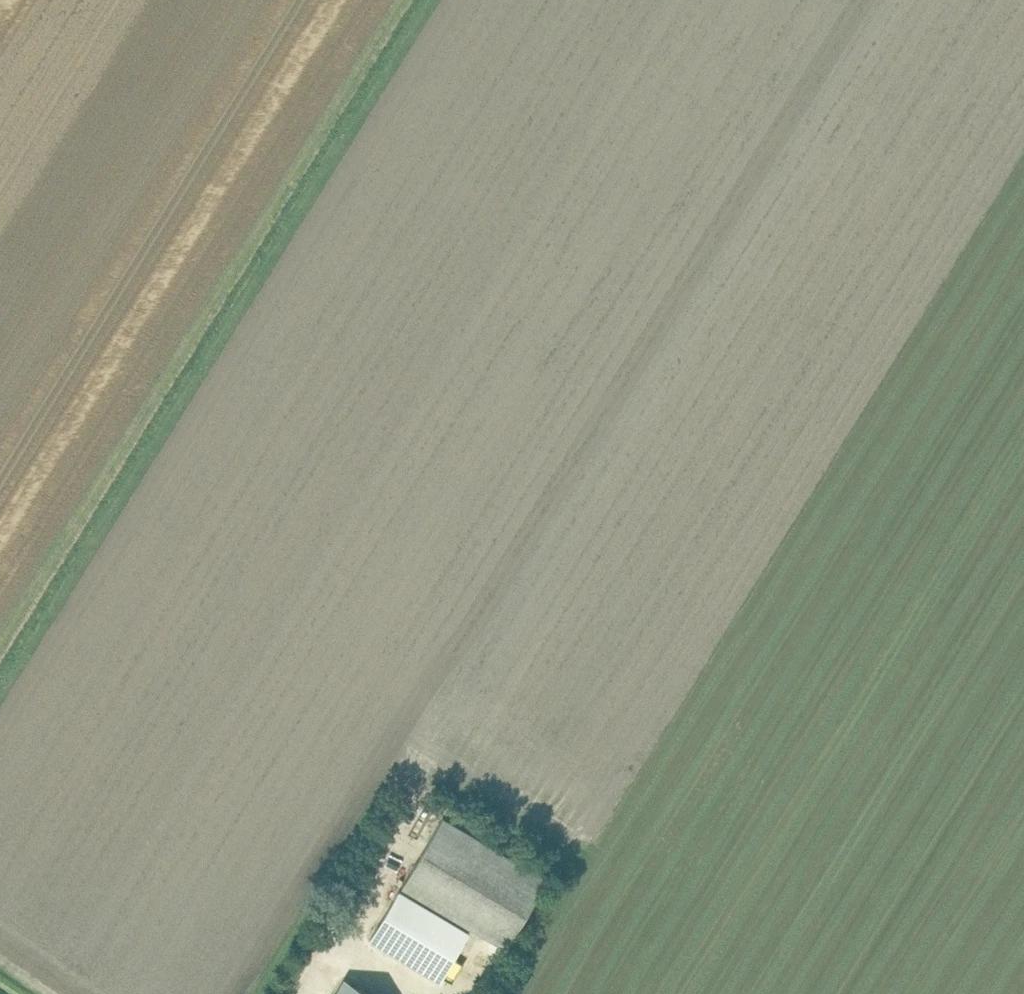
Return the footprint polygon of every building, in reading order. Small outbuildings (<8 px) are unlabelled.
[(505,948),(547,878),(443,816),(401,887),(505,948)] [(369,938),(440,980),(470,930),(399,889),(369,938)] [(344,981),(336,993),(367,993),(344,981)]
